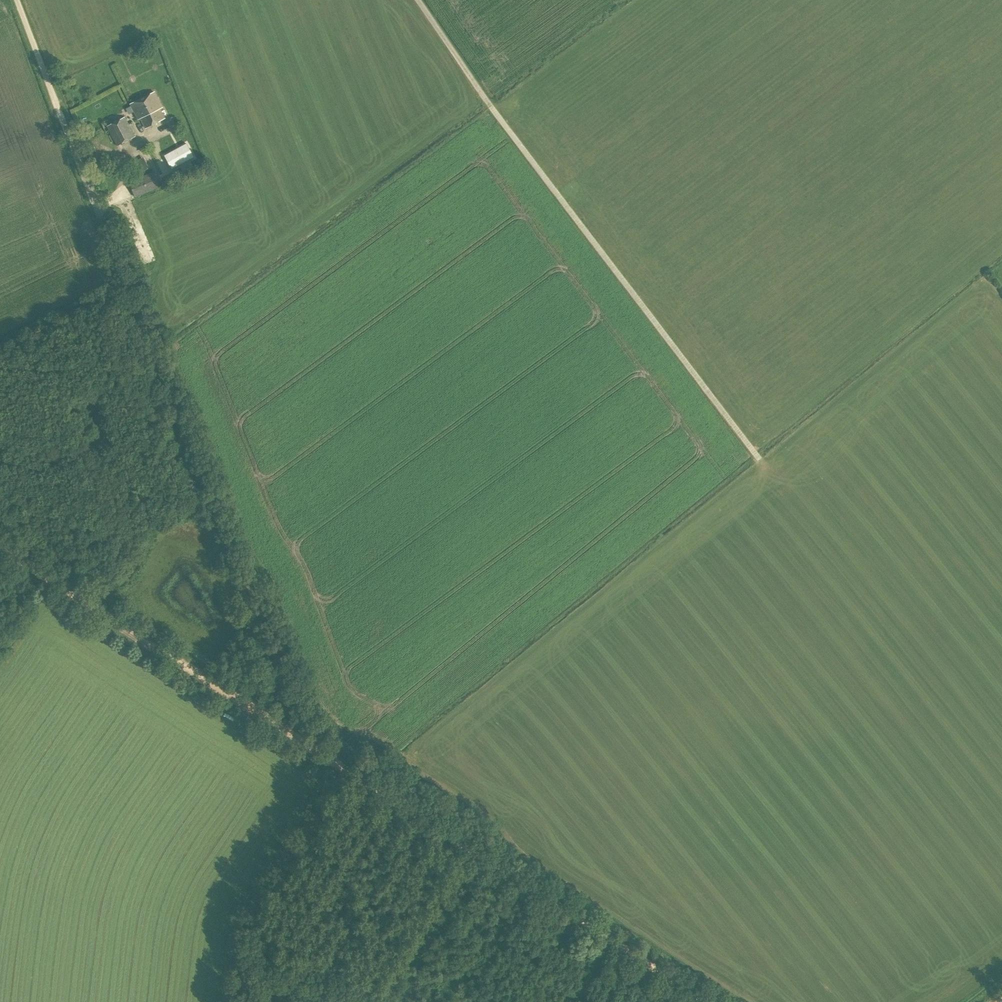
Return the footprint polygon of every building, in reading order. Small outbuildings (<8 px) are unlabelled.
[(131,104),(131,105),(126,108),(129,115),(135,112),(138,119),(141,118),(146,128),(164,118),(152,94),(131,104)] [(117,146),(135,136),(125,117),(107,126),(117,146)] [(196,147),(168,159),(173,171),(200,158),(196,147)] [(143,171),(151,167),(146,156),(138,160),(143,171)] [(135,197),(160,187),(154,171),(129,181),(135,197)]
